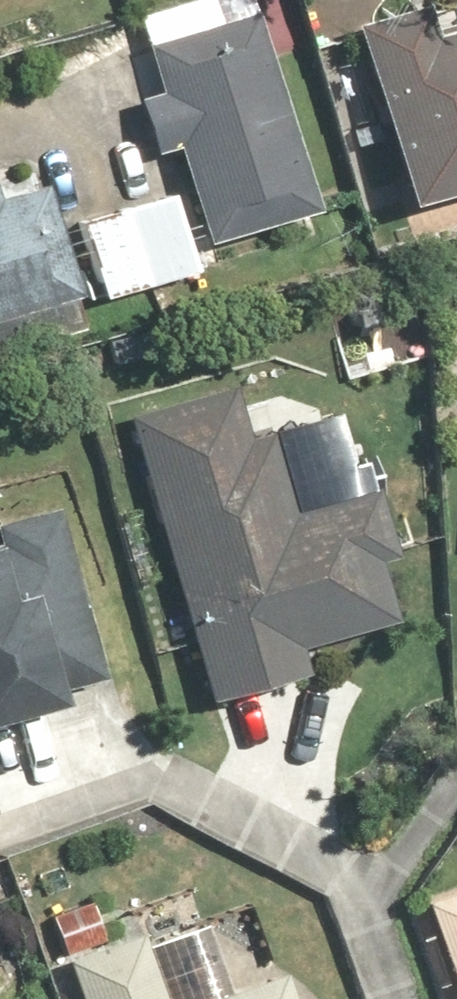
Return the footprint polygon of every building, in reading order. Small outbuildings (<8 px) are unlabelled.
[(356,27),(402,213),(456,200),(456,42),(444,45),(435,8),(356,27)] [(249,14),(131,50),(189,240),(307,204),(249,14)] [(0,185),(0,322),(71,304),(38,176),(0,185)] [(326,670),(317,637),(379,620),(344,492),(281,508),(243,369),(110,405),(192,706),(326,670)] [(37,699),(34,685),(81,674),(43,512),(0,522),(0,707),(37,699)] [(417,889),(453,998),(456,998),(456,876),(417,889)] [(51,948),(69,998),(305,998),(289,956),(170,998),(141,916),(51,948)]
